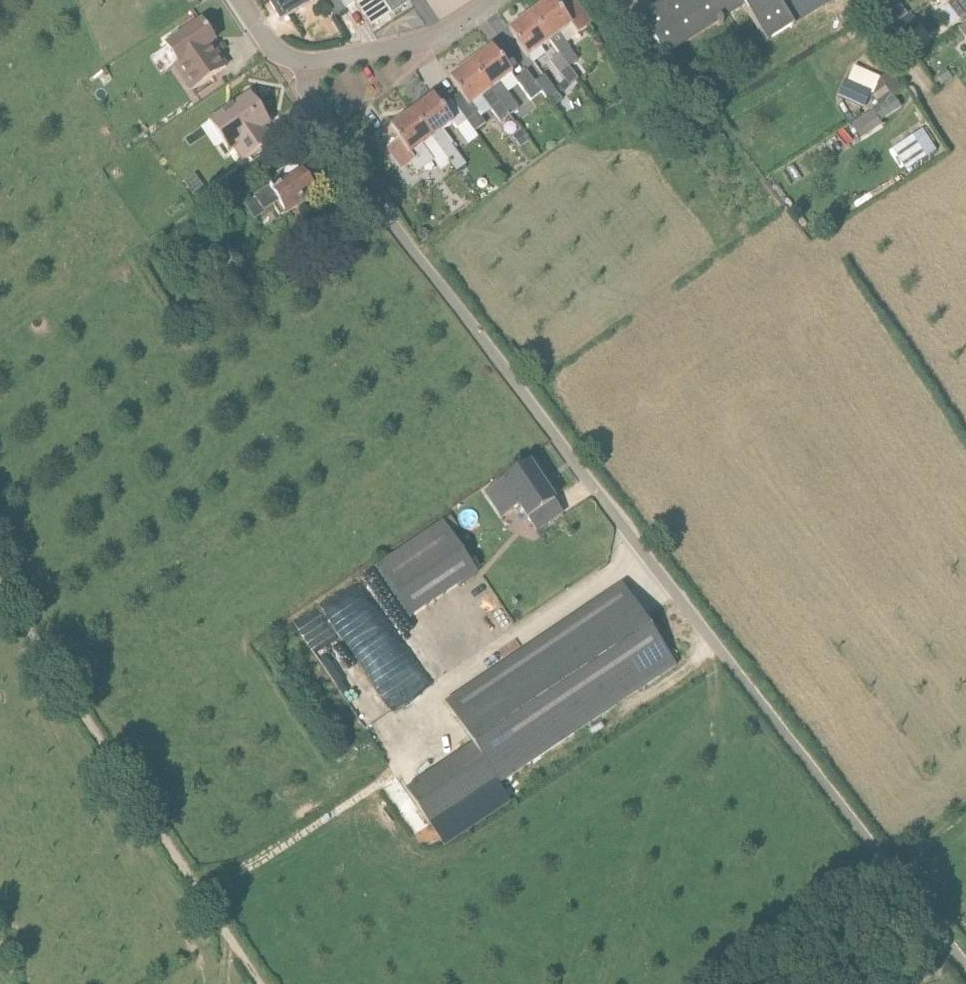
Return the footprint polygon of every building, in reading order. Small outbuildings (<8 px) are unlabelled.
[(269,0),(280,19),(280,20),(281,21),(307,5),(316,0),(270,0),(269,0)] [(327,7),(334,17),(346,9),(339,0),(331,0),(333,3),(327,7)] [(391,15),(381,0),(339,0),(346,9),(354,4),(371,29),(373,28),(372,28),(391,15)] [(391,15),(409,3),(410,4),(411,3),(409,0),(381,0),(391,15)] [(586,28),(590,25),(573,1),(560,11),(552,0),(550,0),(530,15),(550,42),(559,55),(569,67),(578,61),(569,49),(570,48),(560,34),(571,26),(577,35),(586,28)] [(642,19),(664,55),(701,32),(717,22),(720,27),(723,24),(721,20),(728,15),(742,6),(766,43),(767,42),(766,41),(776,34),(792,25),(793,26),(794,26),(793,24),(805,16),(831,0),(674,0),(642,19)] [(946,6),(963,26),(965,23),(965,0),(953,0),(946,6)] [(517,42),(516,43),(528,58),(550,42),(530,15),(509,30),(517,42)] [(912,16),(894,30),(901,39),(919,26),(912,16)] [(226,67),(211,44),(214,41),(202,22),(180,37),(177,32),(167,40),(170,44),(166,46),(178,64),(175,66),(191,90),(226,67)] [(513,74),(502,59),(501,59),(492,48),(471,63),(510,116),(518,110),(500,84),(513,74)] [(569,67),(559,55),(550,61),(560,74),(569,67)] [(451,101),(466,122),(474,132),(485,124),(478,113),(472,104),(482,97),(500,123),(510,116),(471,63),(450,79),(458,91),(460,95),(451,101)] [(542,92),(535,83),(527,72),(515,80),(530,101),(535,97),(542,92)] [(563,100),(558,94),(544,76),(535,83),(542,92),(553,108),(563,100)] [(870,92),(844,80),(837,97),(862,109),(870,92)] [(243,161),(257,152),(274,141),(260,120),(265,116),(250,94),(209,122),(230,153),(235,149),(243,161)] [(412,112),(451,164),(459,158),(451,146),(453,144),(443,130),(453,123),(457,129),(466,122),(451,101),(442,108),(433,96),(412,112)] [(899,106),(893,97),(851,123),(860,139),(882,126),(878,119),(899,106)] [(399,139),(388,147),(403,168),(415,160),(410,154),(423,145),(441,171),(451,164),(412,112),(391,127),(399,139)] [(932,144),(923,130),(893,150),(907,171),(937,152),(932,144)] [(520,147),(527,141),(520,131),(513,137),(520,147)] [(459,158),(451,164),(456,172),(465,166),(459,158)] [(294,176),(289,169),(279,175),(284,184),(278,188),(278,187),(245,207),(254,222),(275,209),(281,218),(316,194),(315,192),(316,190),(317,190),(317,189),(317,188),(318,187),(317,185),(317,184),(317,183),(316,183),(315,182),(314,181),(313,181),(312,180),(311,180),(310,180),(309,181),(308,181),(302,171),(294,176)] [(528,465),(494,487),(510,511),(517,506),(534,532),(561,514),(528,465)] [(443,521),(375,567),(409,619),(478,573),(443,521)] [(497,780),(500,785),(677,666),(622,584),(445,703),(473,745),(405,791),(429,826),(497,780)]
